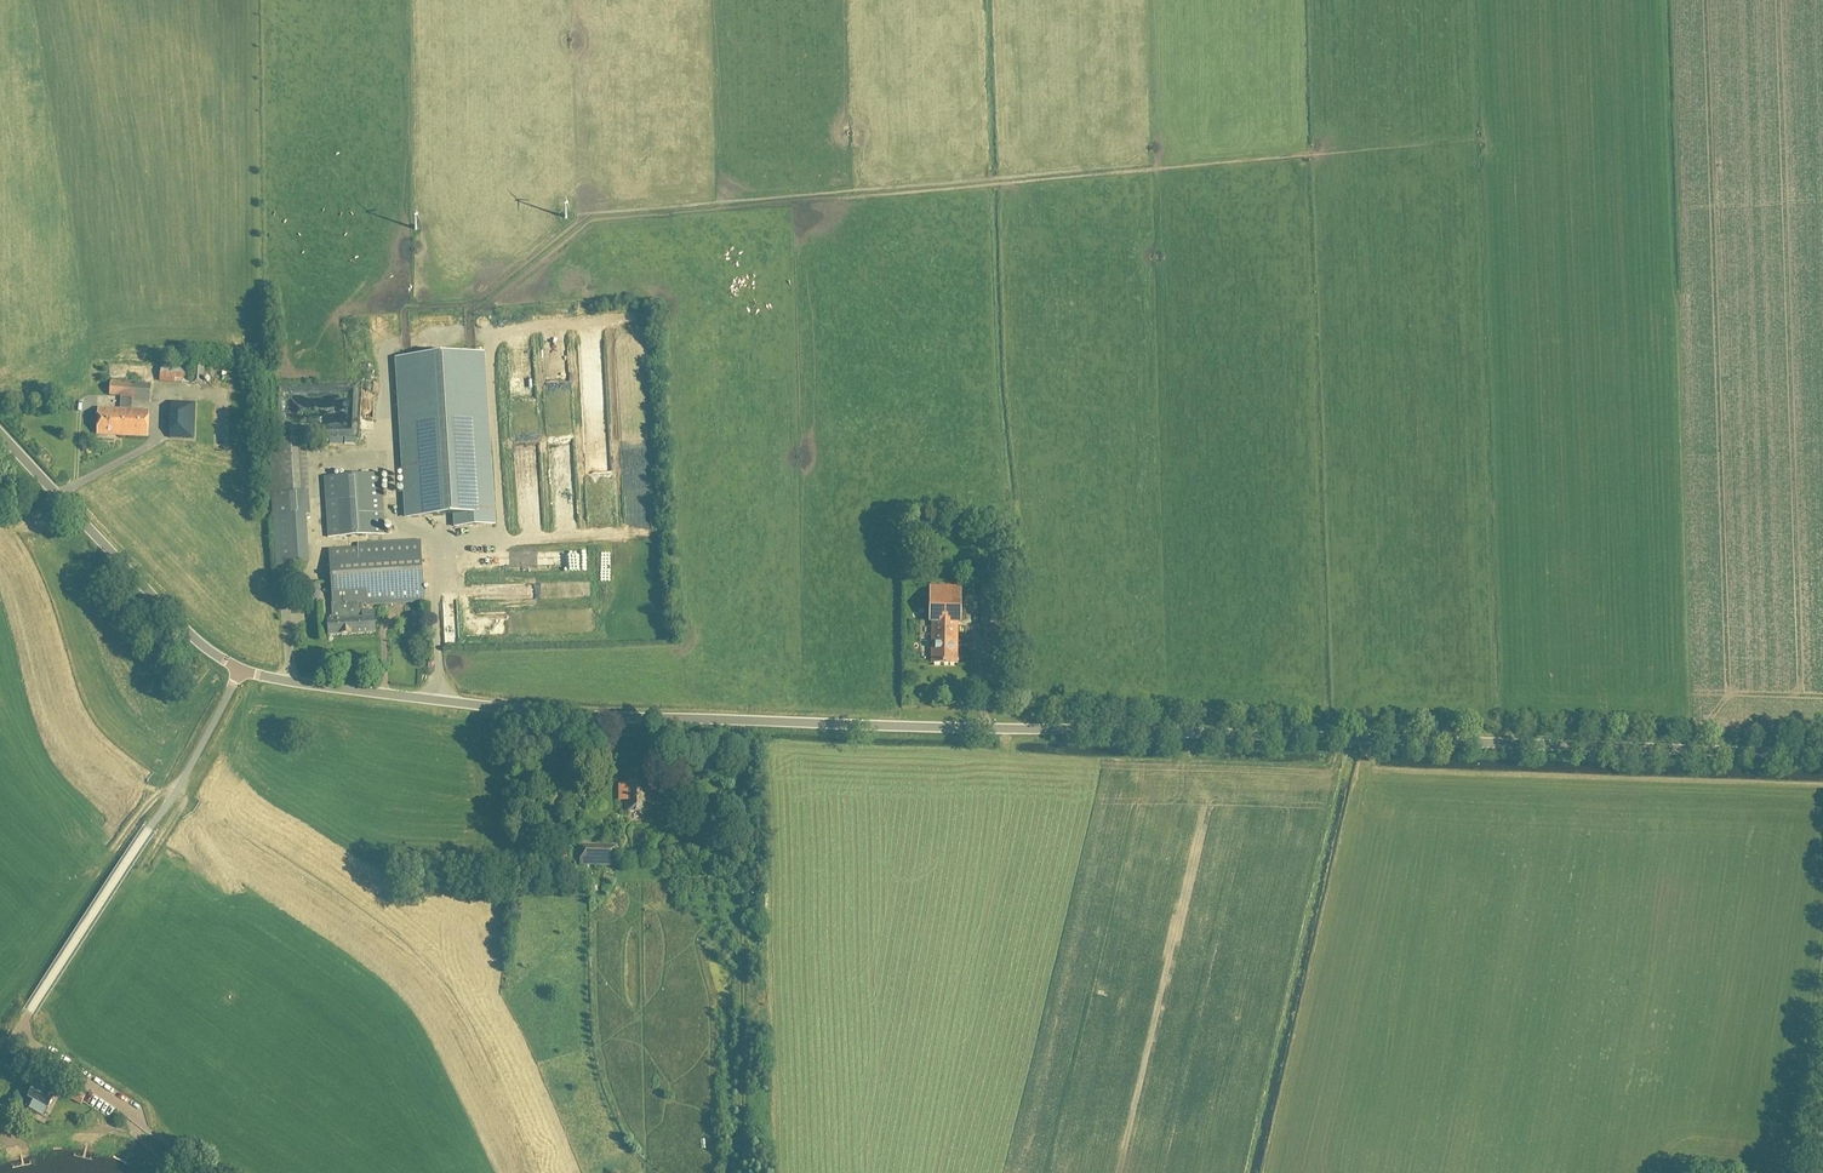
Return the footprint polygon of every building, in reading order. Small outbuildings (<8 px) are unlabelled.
[(456,527),(493,525),(482,353),(397,358),(407,517),(455,514),(456,527)] [(191,363),(161,361),(160,381),(190,383),(191,363)] [(204,384),(205,365),(193,364),(191,383),(204,384)] [(150,400),(150,384),(111,382),(110,396),(121,396),(120,410),(98,409),(97,434),(148,436),(149,411),(131,410),(132,399),(150,400)] [(360,384),(363,399),(374,397),(371,382),(360,384)] [(510,389),(510,398),(532,399),(532,390),(510,389)] [(292,397),(293,410),(321,408),(321,418),(344,417),(343,407),(332,408),(331,393),(322,393),(323,396),(292,397)] [(197,403),(170,403),(169,436),(195,437),(197,403)] [(370,429),(371,416),(360,415),(360,429),(370,429)] [(223,445),(225,429),(221,428),(220,434),(214,433),(213,443),(223,445)] [(518,438),(519,446),(531,445),(529,436),(518,438)] [(553,470),(554,495),(569,494),(568,469),(553,470)] [(327,538),(386,534),(381,472),(324,476),(327,538)] [(348,606),(363,605),(424,601),(420,541),(359,545),(359,549),(329,551),(334,617),(330,617),(330,620),(328,620),(329,635),(349,634),(348,606)] [(548,595),(547,583),(539,584),(540,588),(530,589),(531,597),(548,595)] [(957,621),(960,621),(960,586),(930,586),(930,621),(933,621),(933,664),(957,664),(957,621)] [(364,612),(363,605),(348,606),(349,634),(376,632),(374,611),(364,612)] [(488,620),(488,614),(473,613),(472,631),(501,632),(502,621),(488,620)] [(1001,639),(1002,628),(986,629),(985,640),(1001,639)] [(198,678),(187,668),(182,674),(193,684),(198,678)] [(562,785),(579,768),(573,762),(570,765),(565,760),(559,765),(565,770),(556,779),(562,785)] [(626,812),(650,811),(649,769),(625,769),(626,812)] [(523,859),(523,845),(522,845),(522,839),(514,839),(514,859),(523,859)] [(619,865),(619,845),(580,844),(579,865),(619,865)] [(567,851),(568,865),(577,864),(576,850),(567,851)] [(523,866),(522,877),(545,878),(546,868),(523,866)] [(34,1100),(29,1108),(43,1115),(47,1108),(48,1108),(55,1096),(35,1085),(28,1097),(34,1100)] [(81,1104),(86,1096),(74,1089),(69,1097),(81,1104)]
